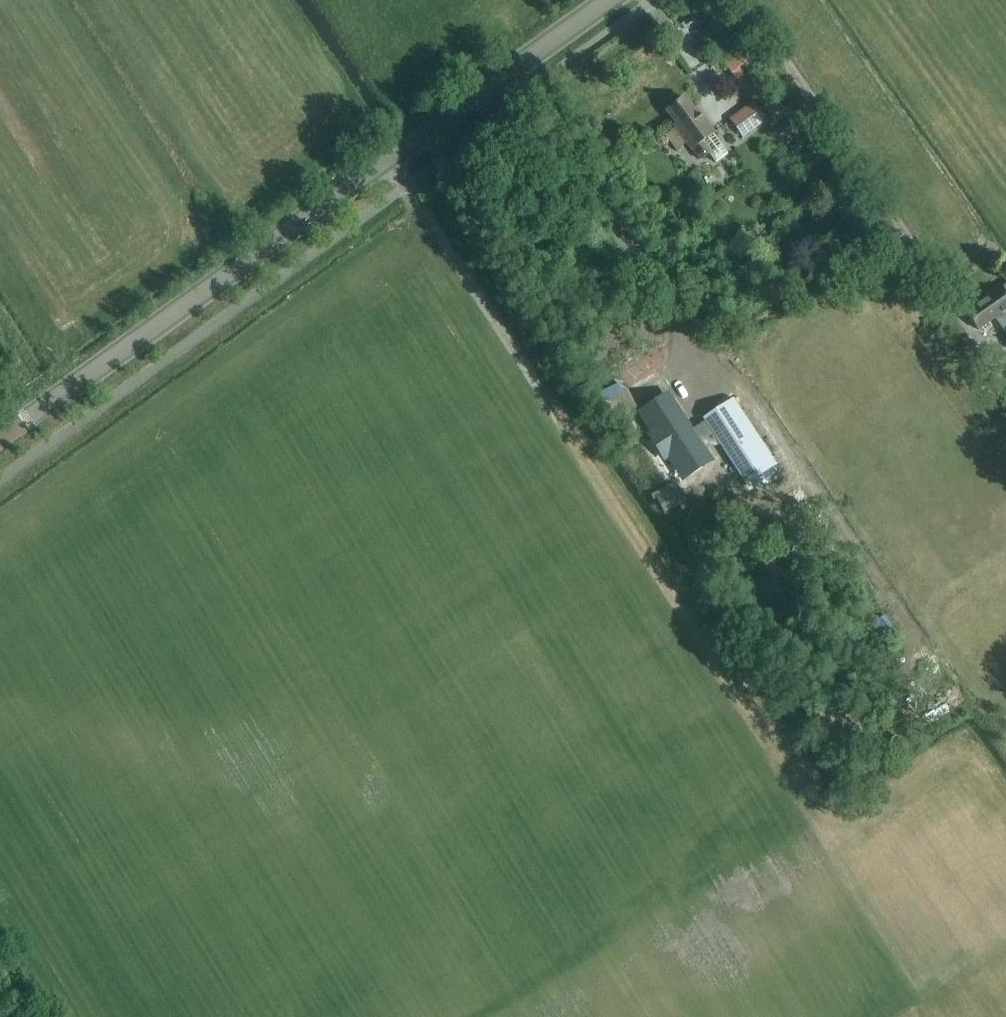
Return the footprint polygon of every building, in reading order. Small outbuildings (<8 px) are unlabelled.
[(743,50),(724,65),(737,82),(756,68),(743,50)] [(696,110),(694,111),(684,98),(666,111),(676,124),(674,126),(676,129),(666,136),(677,152),(688,145),(692,150),(693,150),(701,160),(709,154),(715,163),(728,154),(713,134),(714,134),(696,110)] [(743,138),(765,121),(753,105),(730,121),(743,138)] [(786,116),(778,105),(768,113),(776,124),(786,116)] [(1005,287),(1002,289),(1000,287),(965,311),(979,332),(996,321),(1005,335),(1005,287)] [(670,402),(645,419),(655,434),(651,437),(664,457),(668,454),(677,467),(702,451),(701,448),(715,439),(746,486),(747,485),(746,483),(774,465),(776,466),(777,466),(746,420),(728,431),(716,413),(717,413),(716,412),(704,419),(703,418),(703,419),(705,423),(691,433),(686,427),(670,402)] [(678,487),(656,499),(664,513),(686,501),(678,487)]
